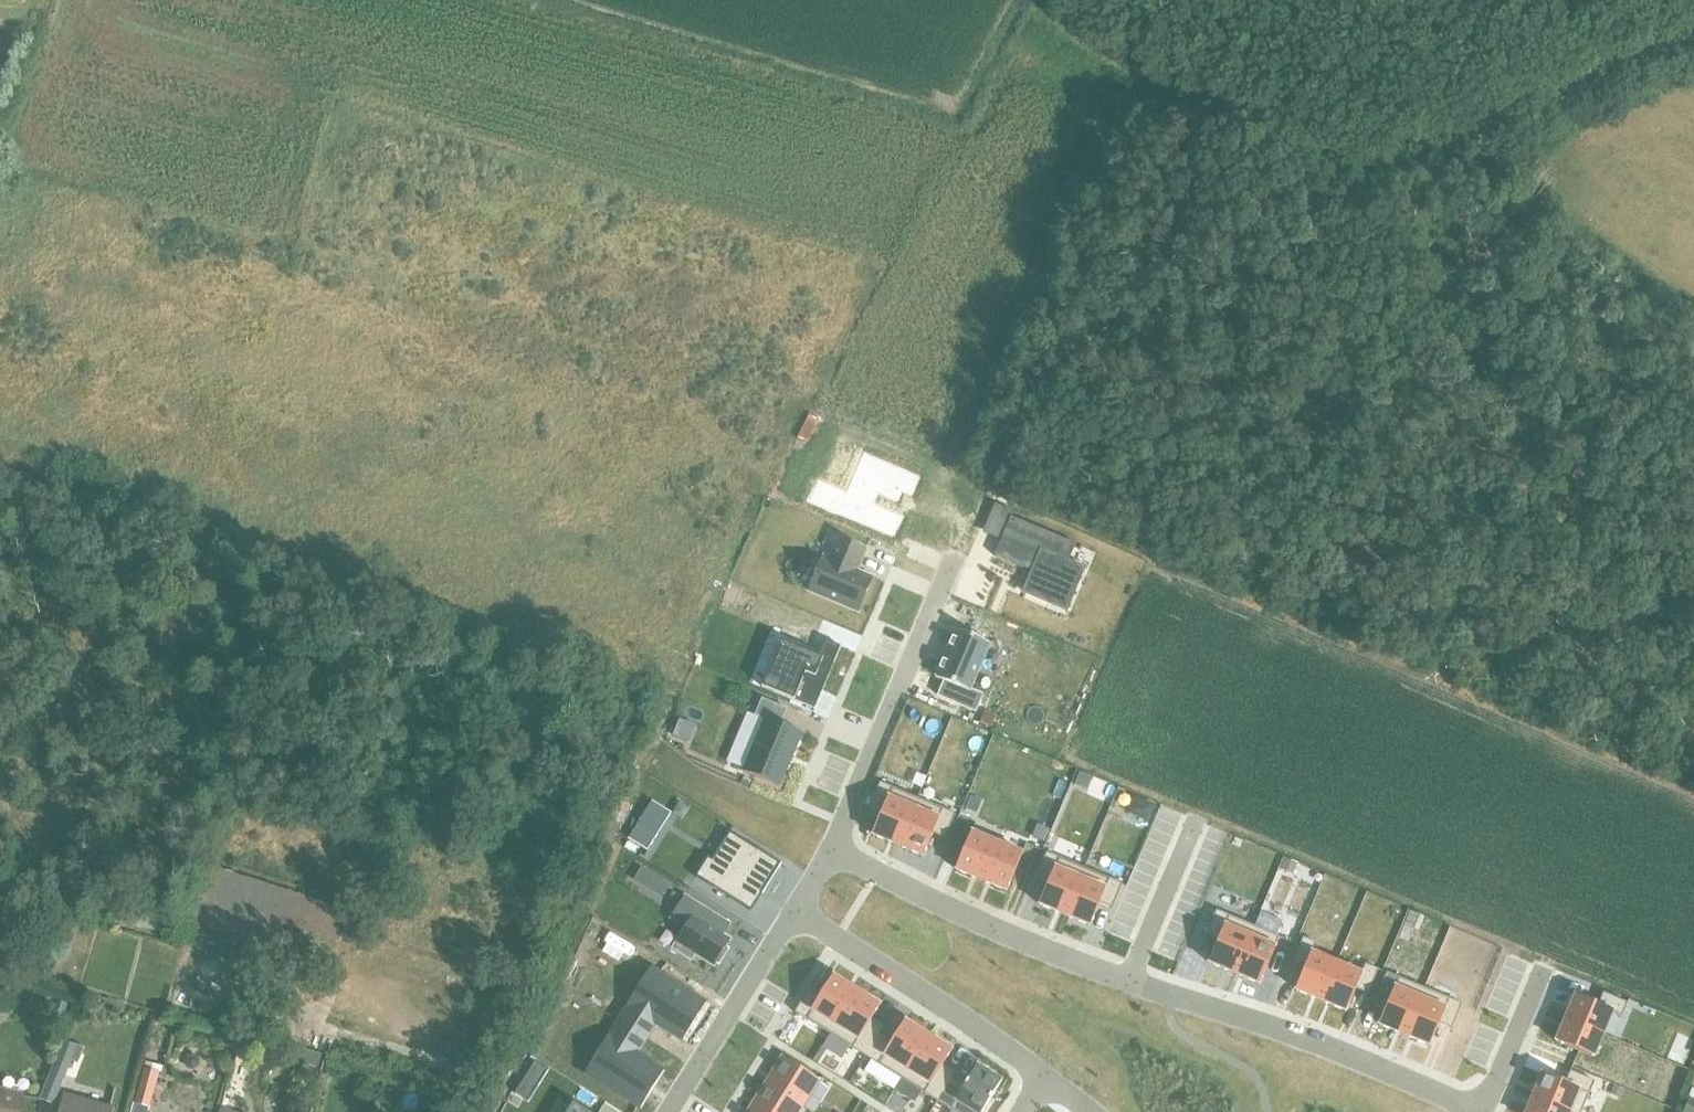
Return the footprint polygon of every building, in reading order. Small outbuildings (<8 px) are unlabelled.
[(818,481),(809,502),(811,503),(811,502),(893,537),(891,542),(892,542),(905,513),(903,512),(901,516),(873,504),(878,492),(898,501),(898,499),(901,491),(910,494),(909,499),(910,499),(920,476),(918,476),(863,454),(846,493),(818,481)] [(1011,517),(994,556),(1033,572),(1024,593),(1048,603),(1056,582),(1075,590),(1084,569),(1068,562),(1075,544),(1012,517),(1011,517)] [(824,558),(810,592),(858,612),(872,578),(857,572),(865,551),(838,540),(830,561),(824,558)] [(944,660),(936,678),(945,682),(939,696),(975,711),(982,696),(970,691),(990,644),(956,630),(949,648),(948,648),(943,660),(944,660)] [(774,659),(762,687),(794,701),(802,683),(822,691),(841,647),(825,640),(818,656),(794,646),(781,641),(774,659)] [(765,720),(743,772),(780,787),(802,734),(781,725),(787,710),(762,699),(755,715),(765,720)] [(880,783),(870,807),(882,812),(873,835),(898,846),(918,799),(880,783)] [(918,799),(898,846),(924,856),(933,834),(945,839),(956,814),(918,799)] [(708,857),(695,877),(729,898),(751,912),(763,894),(782,864),(756,848),(730,832),(716,853),(722,857),(718,863),(708,857)] [(972,833),(956,870),(981,881),(997,843),(972,833)] [(997,843),(981,881),(1007,891),(1023,854),(997,843)] [(1047,853),(1037,877),(1049,882),(1039,905),(1065,916),(1085,869),(1047,853)] [(349,911),(204,864),(186,927),(202,932),(214,931),(230,936),(237,943),(299,966),(310,931),(340,941),(349,911)] [(1085,869),(1065,916),(1090,926),(1100,904),(1112,909),(1122,884),(1085,869)] [(685,896),(671,919),(686,928),(673,949),(692,961),(695,955),(706,961),(714,967),(716,963),(719,965),(728,950),(726,948),(730,940),(723,936),(730,925),(713,914),(685,896)] [(1216,911),(1206,935),(1218,940),(1209,963),(1234,974),(1254,927),(1216,911)] [(1254,927),(1234,974),(1260,984),(1270,960),(1280,938),(1254,927)] [(1303,938),(1293,962),(1305,967),(1295,990),(1321,1001),(1337,964),(1312,953),(1316,944),(1303,938)] [(1337,964),(1321,1001),(1346,1012),(1356,989),(1368,994),(1379,970),(1365,964),(1361,974),(1337,964)] [(624,1004),(615,1019),(645,1038),(654,1023),(680,1039),(703,1001),(655,972),(632,1009),(624,1004)] [(809,990),(795,1013),(831,1035),(858,992),(833,976),(820,997),(809,990)] [(1388,1002),(1379,1025),(1404,1036),(1424,988),(1399,978),(1388,1002)] [(1424,988),(1404,1036),(1430,1046),(1440,1024),(1452,1029),(1462,1004),(1450,999),(1424,988)] [(858,992),(831,1035),(867,1058),(881,1035),(880,1035),(885,1027),(872,1019),(880,1006),(858,992)] [(1575,996),(1565,1019),(1603,1034),(1612,1012),(1622,1016),(1628,1003),(1603,993),(1598,1005),(1575,996)] [(615,1019),(582,1072),(638,1106),(661,1069),(635,1053),(645,1038),(615,1019)] [(1565,1019),(1556,1042),(1593,1057),(1603,1034),(1565,1019)] [(881,1035),(867,1058),(903,1080),(930,1037),(905,1021),(892,1042),(881,1035)] [(930,1037),(903,1080),(939,1103),(953,1080),(952,1079),(957,1072),(944,1064),(952,1051),(930,1037)] [(63,1042),(40,1099),(54,1105),(72,1061),(78,1063),(85,1047),(63,1042)] [(783,1057),(766,1084),(803,1107),(820,1080),(783,1057)] [(539,1087),(549,1070),(535,1062),(525,1078),(539,1087)] [(939,1103),(954,1111),(983,1111),(1002,1082),(977,1066),(964,1087),(953,1080),(939,1103)] [(159,1074),(146,1070),(135,1111),(149,1111),(159,1074)] [(1533,1097),(1568,1111),(1582,1111),(1584,1106),(1595,1082),(1570,1071),(1565,1084),(1542,1074),(1533,1097)] [(750,1110),(753,1111),(800,1111),(803,1107),(766,1084),(750,1110)] [(25,1099),(0,1092),(0,1111),(22,1111),(25,1099)] [(63,1108),(62,1111),(113,1111),(114,1109),(66,1096),(63,1108)] [(1526,1111),(1568,1111),(1533,1097),(1526,1111)] [(1687,1103),(1683,1111),(1693,1111),(1693,1099),(1690,1097),(1687,1103)] [(568,1111),(588,1111),(574,1103),(568,1111)]
